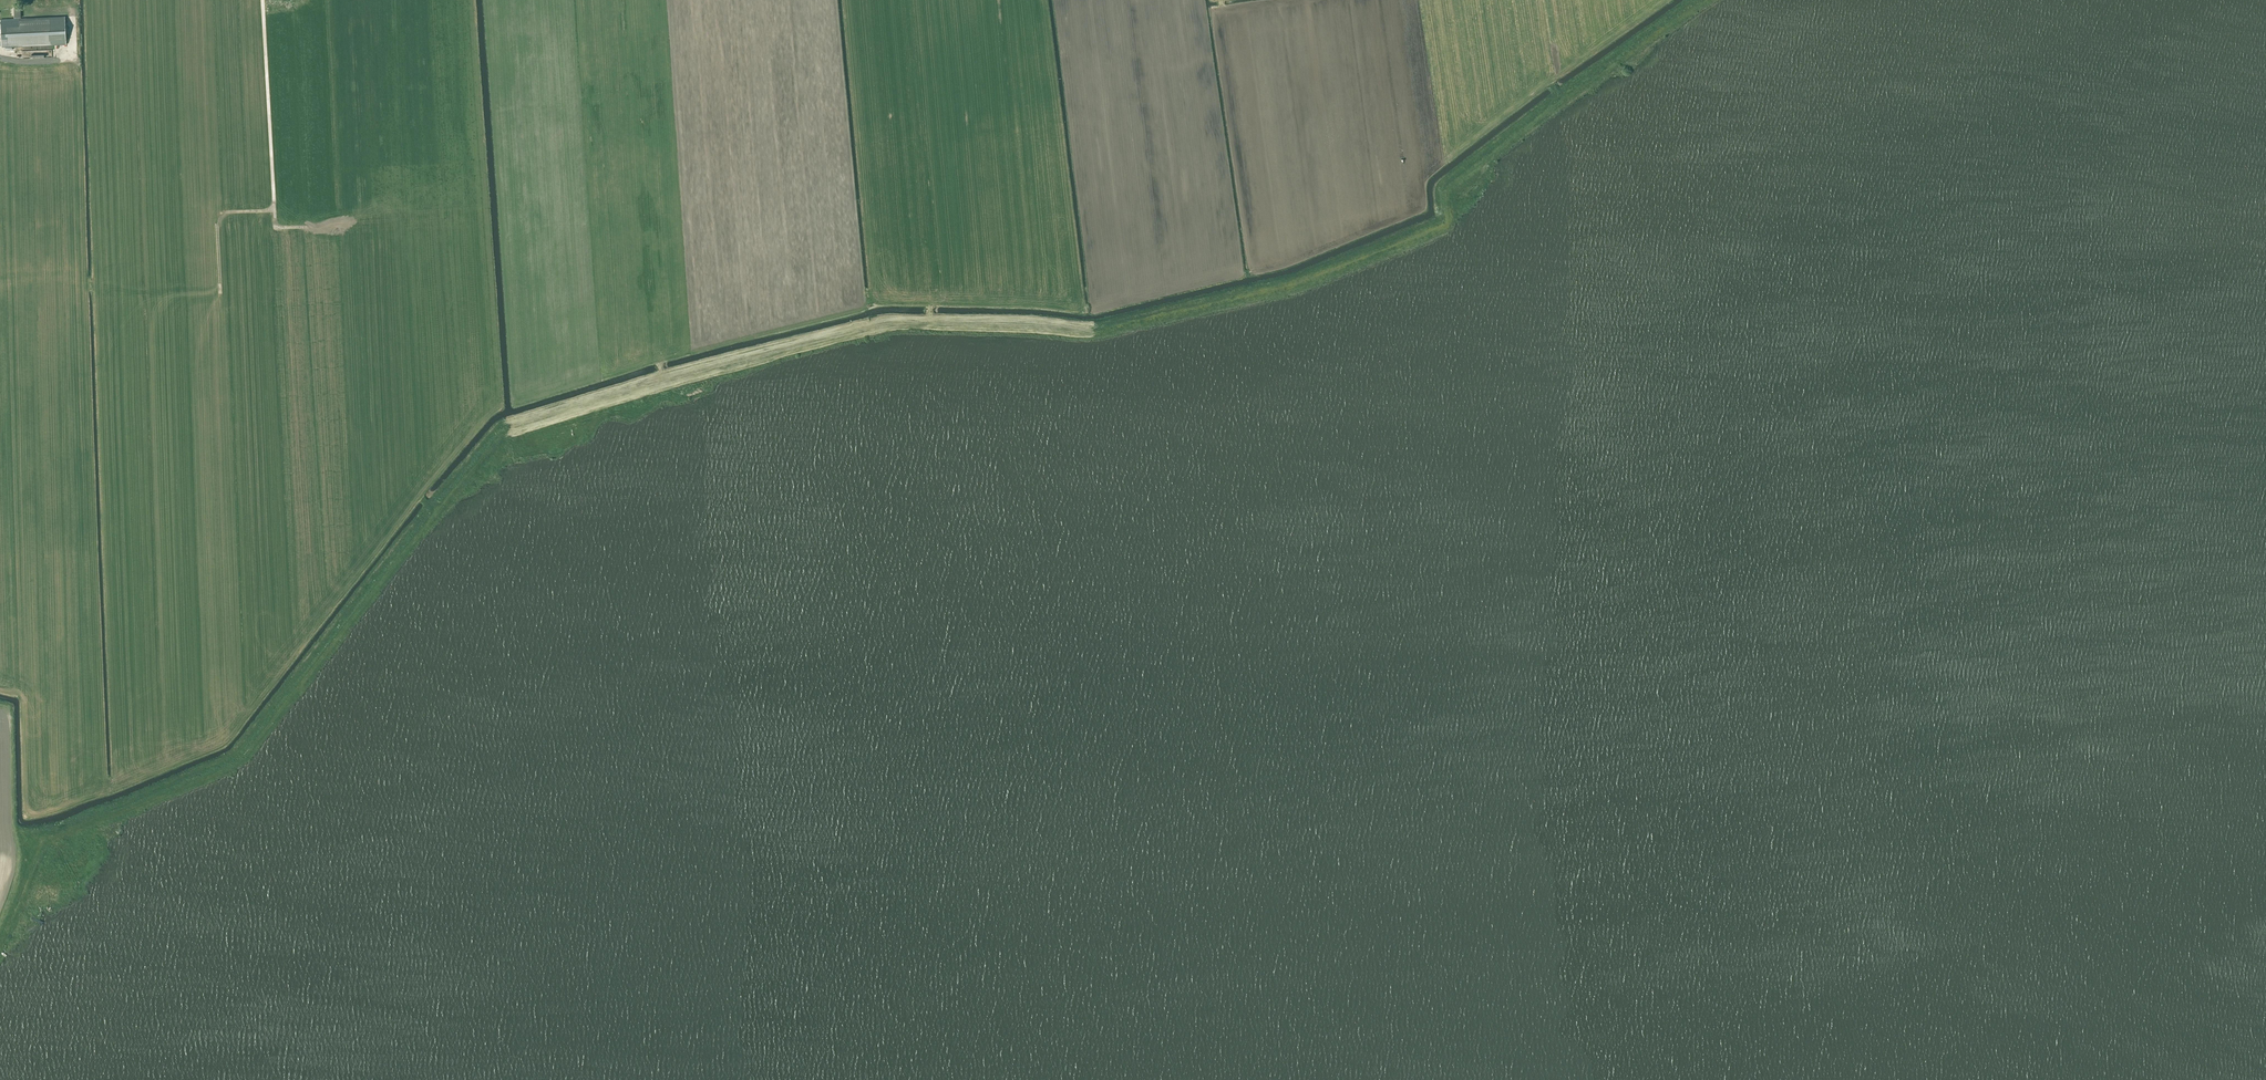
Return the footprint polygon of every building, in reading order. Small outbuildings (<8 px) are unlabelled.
[(65,16),(0,20),(0,21),(0,28),(1,28),(2,47),(66,44),(65,16)]
